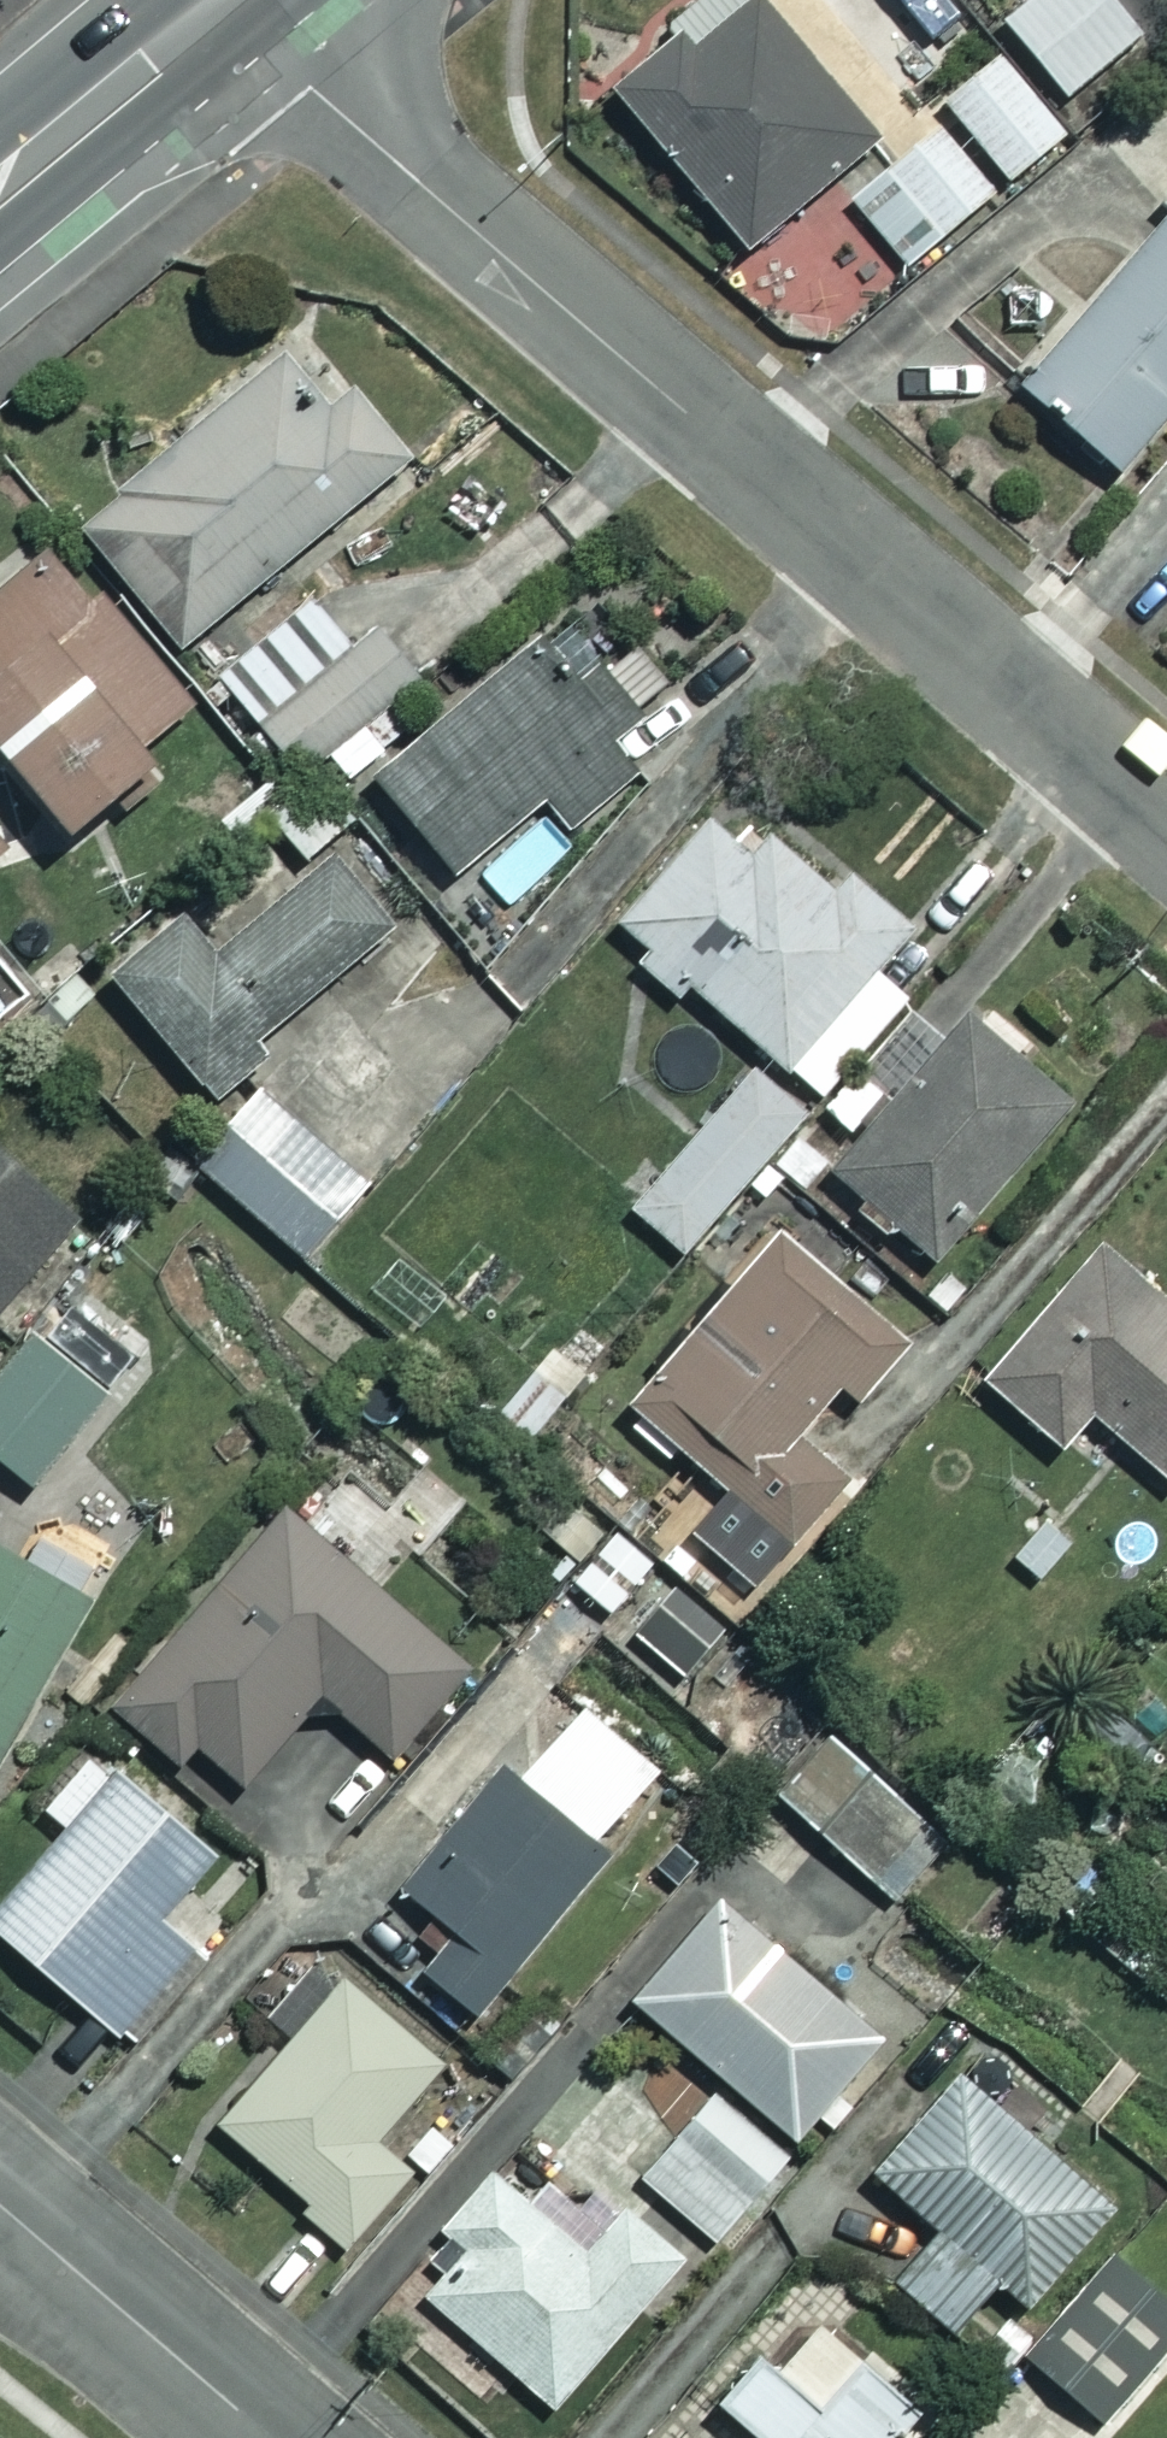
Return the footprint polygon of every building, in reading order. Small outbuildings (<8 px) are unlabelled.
[(755,0),(746,0),(691,46),(680,34),(611,91),(741,247),(871,139),(755,0)] [(1119,0),(1021,0),(1001,16),(1062,93),(1142,29),(1119,0)] [(1061,130),(997,53),(940,99),(1004,177),(1061,130)] [(988,190),(929,122),(845,195),(905,263),(988,190)] [(1017,380),(1114,466),(1166,405),(1166,211),(1017,380)] [(405,456),(299,328),(72,516),(177,644),(405,456)] [(51,546),(0,591),(0,748),(68,824),(196,710),(51,546)] [(348,639),(310,594),(217,674),(299,772),(414,675),(369,622),(348,639)] [(594,663),(565,688),(526,643),(372,775),(455,872),(540,799),(569,833),(638,774),(603,733),(633,708),(594,663)] [(353,813),(317,772),(265,817),(300,857),(353,813)] [(674,999),(690,983),(809,1097),(899,1003),(867,972),(904,934),(849,881),(836,894),(769,829),(750,849),(711,812),(615,911),(644,939),(629,955),(674,999)] [(291,877),(255,838),(103,975),(217,1102),(280,1045),(266,1029),(386,921),(322,850),(291,877)] [(1071,1095),(967,1005),(827,1168),(931,1257),(1071,1095)] [(801,1111),(750,1066),(630,1207),(681,1251),(801,1111)] [(362,1183),(261,1091),(197,1162),(298,1254),(362,1183)] [(78,1217),(0,1145),(0,1302),(78,1217)] [(904,1341),(778,1232),(629,1405),(791,1546),(850,1478),(793,1428),(836,1379),(856,1397),(904,1341)] [(1098,1242),(981,1378),(1059,1446),(1090,1410),(1166,1477),(1166,1301),(1098,1242)] [(31,1327),(0,1363),(0,1459),(29,1484),(108,1393),(31,1327)] [(388,1754),(505,1621),(420,1547),(382,1591),(281,1503),(108,1701),(177,1761),(194,1741),(240,1781),(318,1692),(388,1754)] [(1079,1546),(1045,1513),(1007,1553),(1041,1585),(1079,1546)] [(649,1562),(614,1532),(573,1581),(608,1611),(649,1562)] [(0,1548),(0,1743),(102,1575),(40,1537),(25,1563),(0,1548)] [(651,1762),(571,1702),(518,1772),(500,1758),(400,1889),(455,1930),(424,1971),(480,2014),(607,1846),(595,1836),(651,1762)] [(945,1833),(823,1735),(773,1796),(895,1895),(945,1833)] [(86,1751),(40,1805),(65,1826),(25,1874),(0,1853),(0,1934),(123,2038),(202,1946),(161,1911),(208,1855),(86,1751)] [(877,2039),(713,1890),(624,1986),(788,2136),(877,2039)] [(436,2062),(339,1978),(215,2121),(349,2237),(409,2168),(372,2136),(436,2062)] [(550,2174),(557,2166),(607,2208),(675,2128),(595,2060),(527,2141),(535,2148),(529,2156),(550,2174)] [(1107,2205),(957,2068),(869,2166),(937,2228),(893,2277),(949,2327),(997,2274),(1023,2298),(1107,2205)] [(783,2153),(711,2093),(639,2178),(712,2239),(783,2153)] [(525,2201),(490,2170),(439,2226),(463,2248),(424,2293),(550,2404),(681,2255),(623,2204),(602,2229),(545,2178),(525,2201)] [(1115,2261),(1027,2355),(1101,2424),(1166,2353),(1166,2310),(1115,2261)] [(786,2299),(708,2395),(761,2437),(879,2437),(911,2399),(786,2299)]
